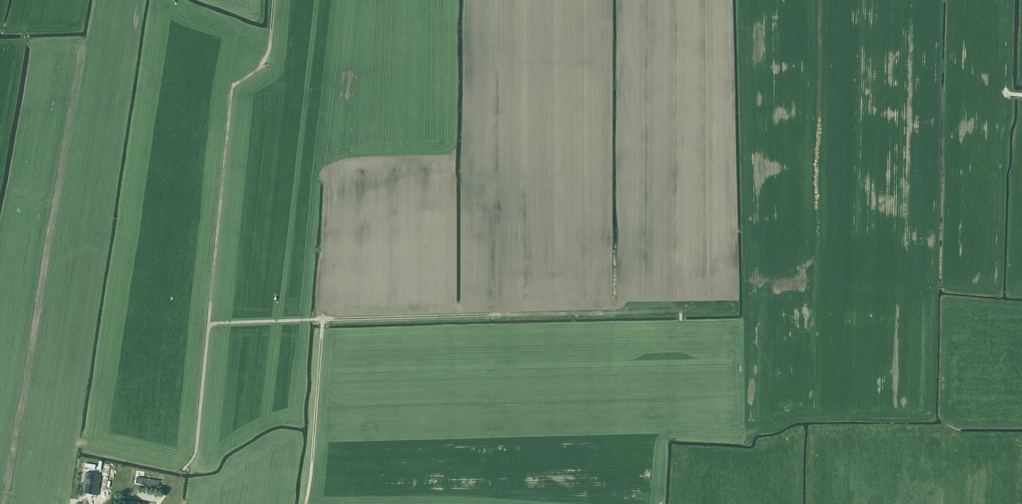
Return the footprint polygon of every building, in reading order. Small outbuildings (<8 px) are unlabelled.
[(97,496),(101,475),(85,473),(82,493),(97,496)]
